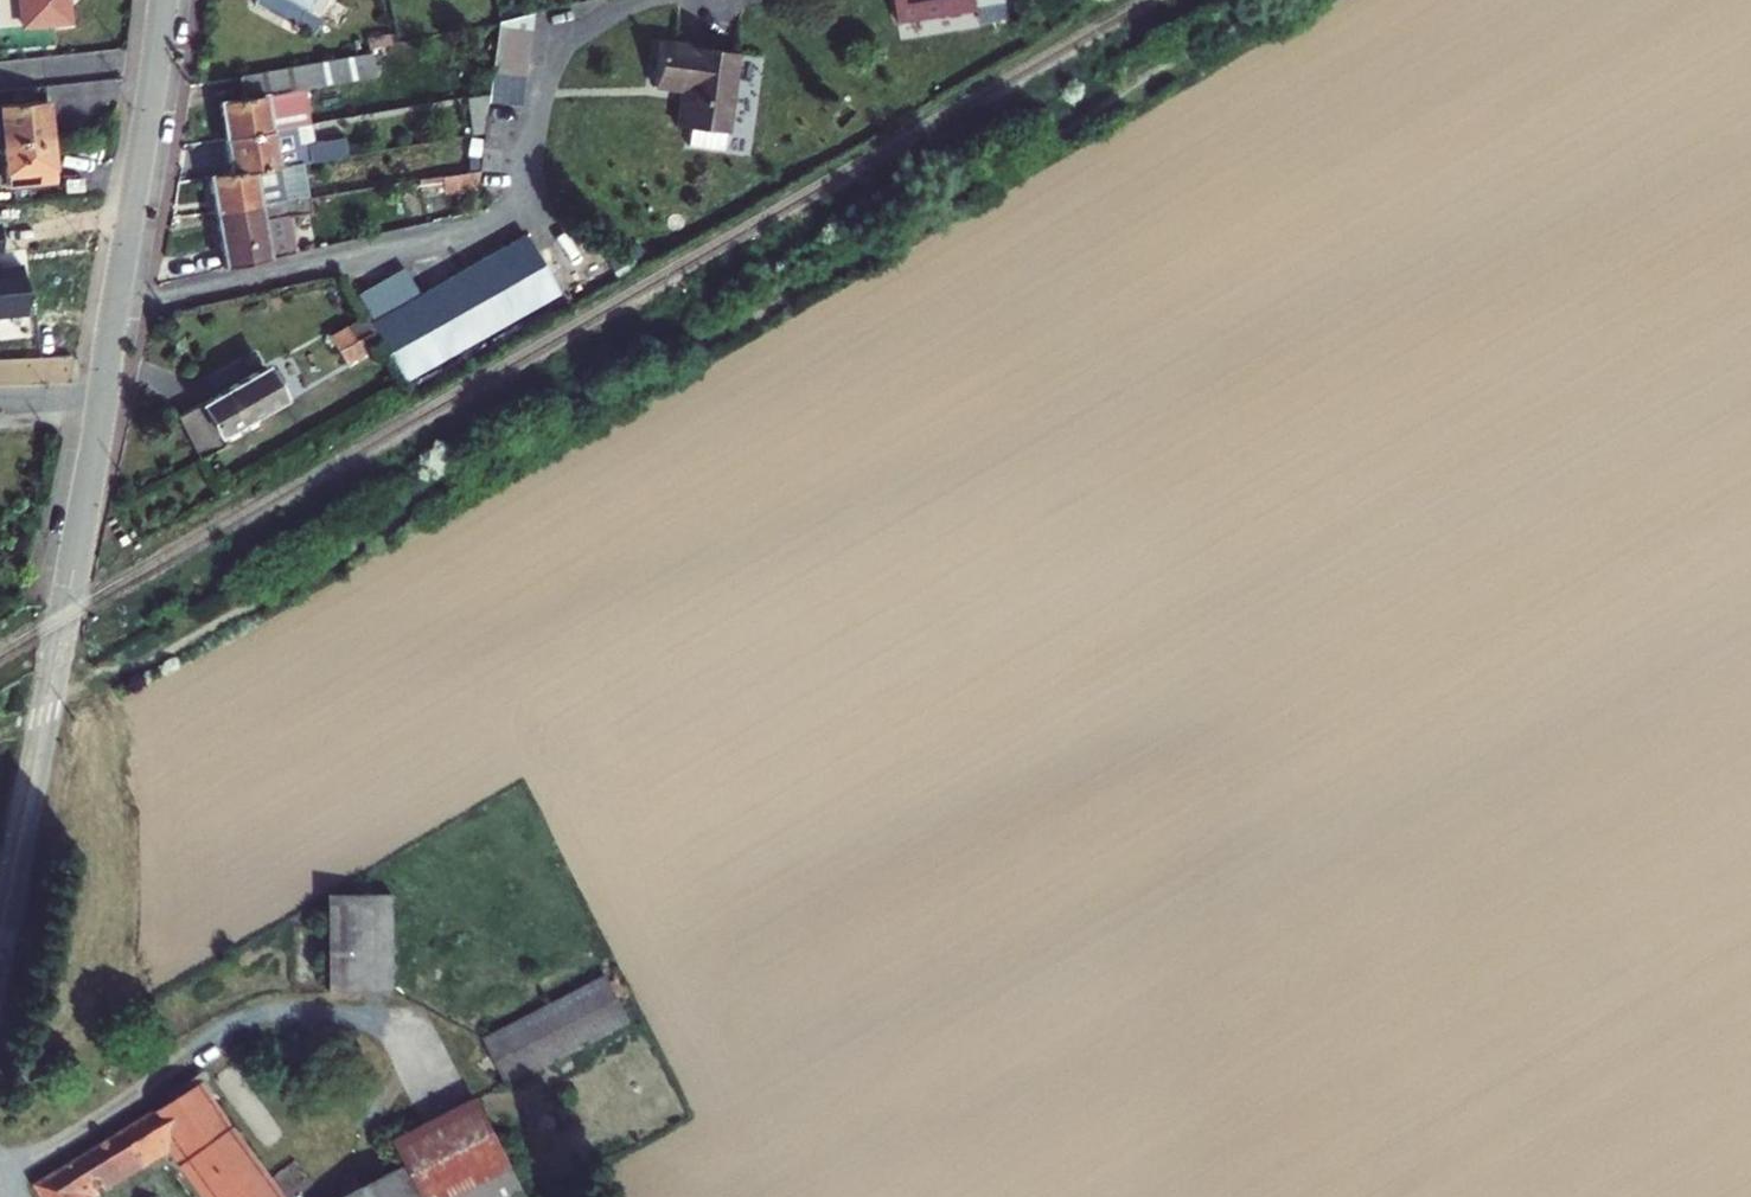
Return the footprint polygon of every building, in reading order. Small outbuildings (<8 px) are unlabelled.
[(19,23),(17,0),(0,0),(0,3),(2,25),(19,23)] [(19,23),(19,26),(65,21),(63,0),(17,0),(19,23)] [(317,17),(284,0),(255,0),(253,4),(314,36),(322,20),(317,17)] [(317,17),(326,0),(284,0),(317,17)] [(896,19),(976,7),(976,5),(975,0),(894,0),(896,19)] [(494,54),(528,59),(534,10),(498,20),(494,54)] [(389,32),(367,37),(369,47),(391,42),(389,32)] [(724,133),(734,52),(658,42),(652,85),(681,89),(677,126),(724,133)] [(492,69),(526,74),(528,59),(494,54),(492,69)] [(241,100),(267,96),(302,90),(374,77),(370,55),(237,78),(241,100)] [(522,105),(526,74),(492,69),(488,95),(487,101),(522,105)] [(302,90),(267,96),(274,131),(294,128),(309,125),(302,90)] [(488,95),(466,99),(471,135),(483,133),(487,101),(488,95)] [(224,140),(274,131),(267,96),(241,100),(218,103),(224,140)] [(0,106),(0,118),(3,146),(50,141),(46,102),(0,106)] [(312,143),(309,125),(294,128),(297,146),(312,143)] [(294,128),(274,131),(281,166),(300,163),(345,156),(341,138),(312,143),(297,146),(294,128)] [(255,169),(281,166),(274,131),(224,140),(230,173),(255,169)] [(480,155),(483,138),(470,136),(468,154),(469,154),(479,155),(480,155)] [(7,187),(54,182),(50,141),(3,146),(7,187)] [(478,169),(479,155),(469,154),(467,171),(478,169)] [(281,166),(255,169),(262,205),(306,197),(300,163),(281,166)] [(262,205),(255,169),(230,173),(207,177),(214,214),(262,205)] [(477,187),(479,169),(478,169),(467,171),(419,178),(421,189),(444,186),(445,193),(454,193),(454,189),(477,187)] [(306,197),(262,205),(271,258),(294,253),(286,218),(309,212),(306,197)] [(224,269),(271,258),(262,205),(214,214),(224,269)] [(403,381),(558,293),(525,236),(418,297),(371,324),(381,341),(403,381)] [(27,314),(21,265),(0,267),(0,317),(27,314)] [(355,297),(366,315),(371,324),(418,297),(403,270),(355,297)] [(371,324),(366,315),(364,316),(379,342),(381,341),(371,324)] [(379,342),(364,316),(345,327),(353,341),(367,332),(375,345),(379,342)] [(353,341),(345,327),(330,336),(345,362),(375,345),(367,332),(353,341)] [(200,404),(219,436),(281,399),(263,368),(200,404)] [(225,446),(219,436),(200,404),(178,417),(202,459),(225,446)] [(328,896),(330,993),(393,992),(392,897),(328,896)] [(605,978),(483,1040),(506,1085),(628,1023),(605,978)] [(257,1163),(201,1084),(35,1186),(42,1196),(86,1196),(84,1194),(173,1139),(214,1196),(281,1196),(257,1163)] [(475,1102),(395,1143),(407,1166),(347,1196),(525,1196),(475,1102)]
